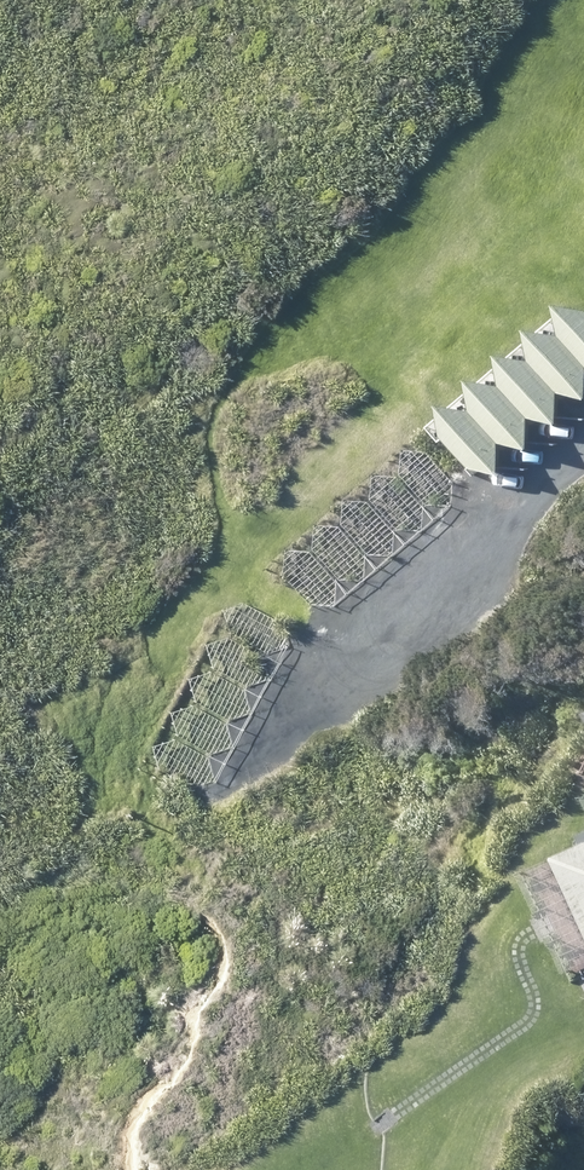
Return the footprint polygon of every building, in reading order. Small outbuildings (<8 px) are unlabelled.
[(568,303),(583,323),(583,280),(573,279),(568,303)] [(538,328),(565,363),(583,366),(583,331),(565,306),(543,303),(538,328)] [(514,328),(509,352),(536,387),(563,392),(563,365),(536,331),(514,328)] [(482,353),(477,378),(504,412),(532,418),(532,391),(505,356),(482,353)] [(453,377),(448,402),(475,436),(503,442),(503,415),(476,380),(453,377)] [(402,417),(397,442),(424,477),(452,482),(452,455),(425,420),(402,417)] [(372,441),(367,466),(394,500),(421,506),(422,479),(394,444),(372,441)] [(342,466),(337,491),(365,525),(392,531),(392,504),(365,469),(342,466)] [(314,491),(309,516),(336,550),(363,556),(363,529),(336,494),(314,491)] [(283,514),(278,539),(305,573),(332,579),(332,552),(305,517),(283,514)] [(567,844),(583,875),(583,835),(567,844)]
